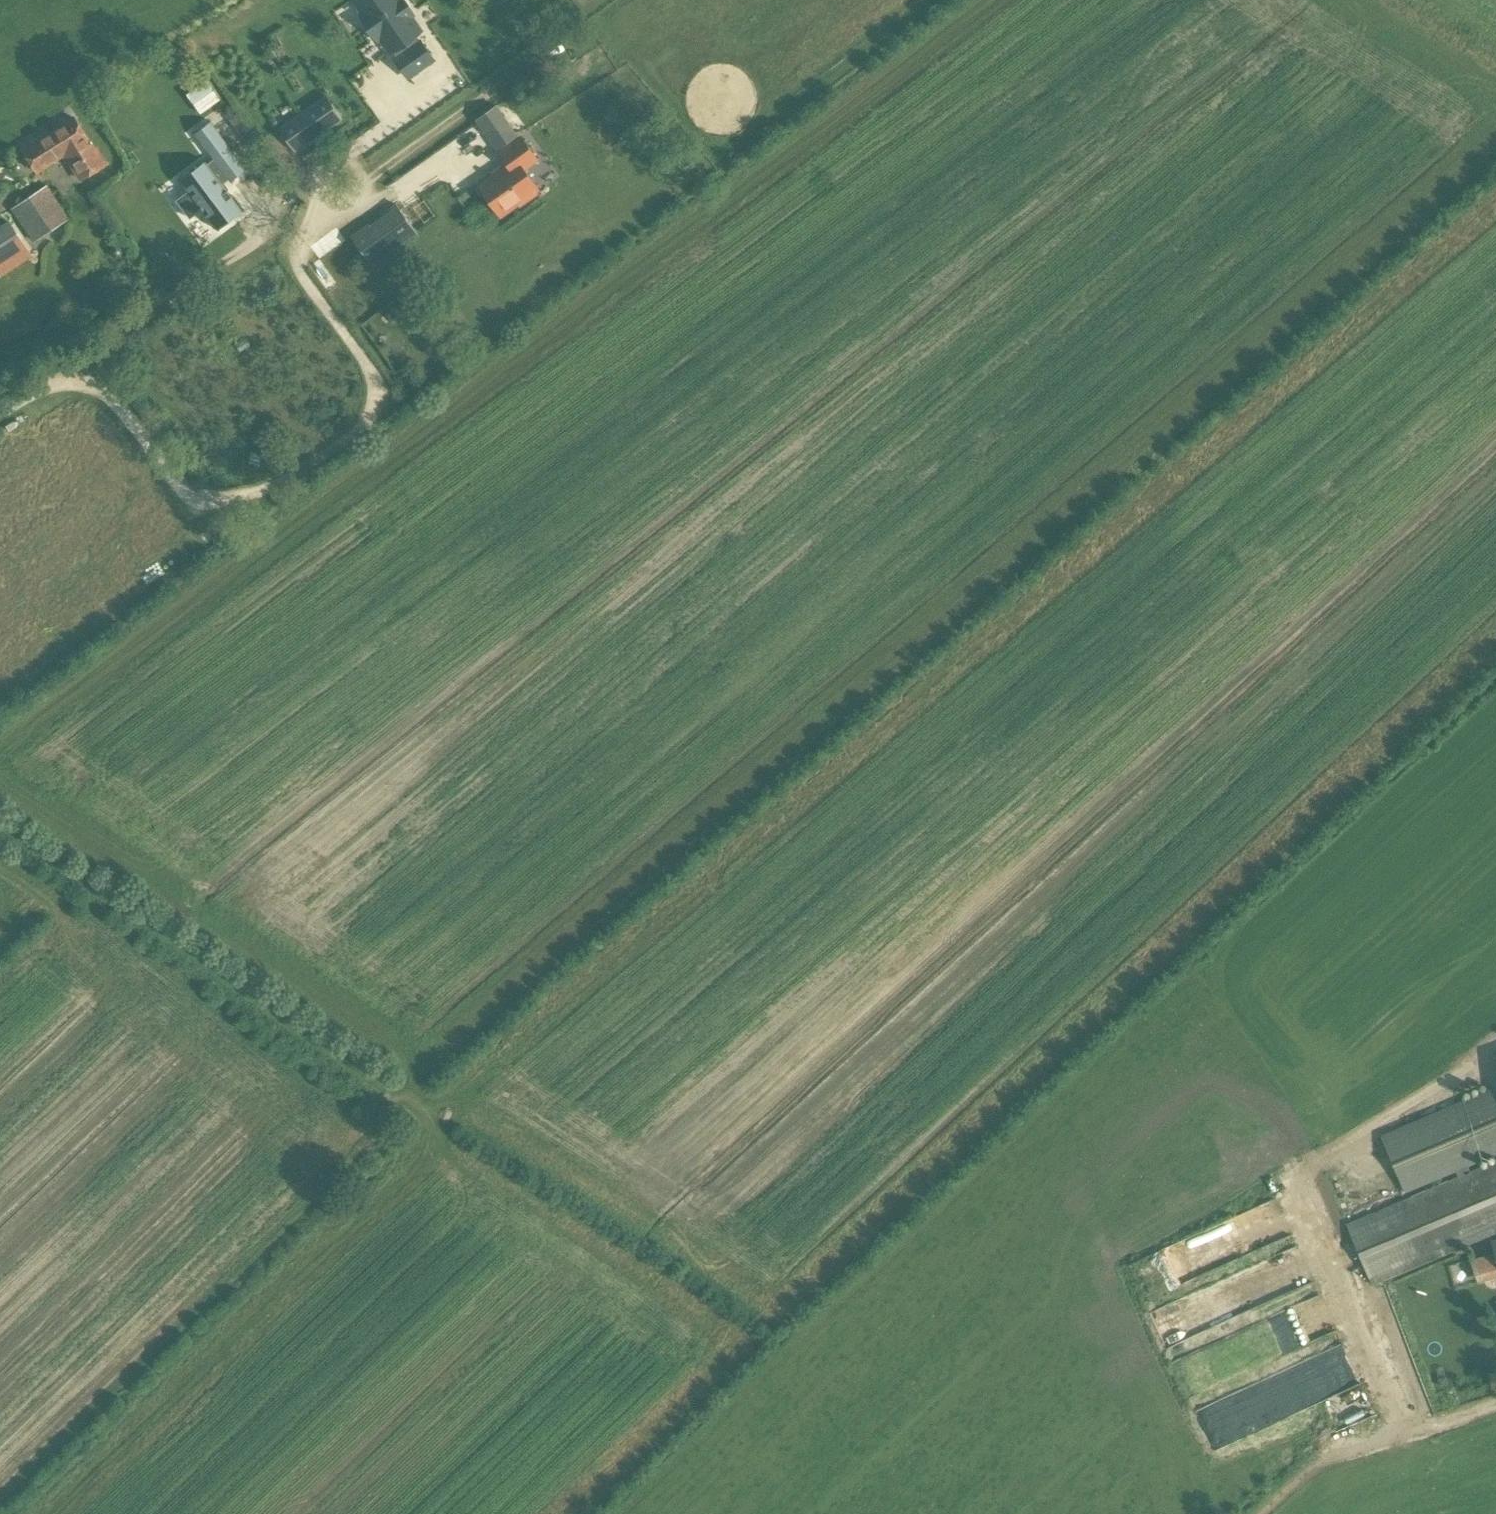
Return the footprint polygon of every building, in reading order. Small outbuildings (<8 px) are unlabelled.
[(402,80),(428,60),(416,44),(413,46),(406,37),(412,33),(401,17),(405,14),(395,1),(390,4),(387,0),(363,0),(352,9),(358,17),(354,20),(370,42),(374,39),(385,54),(390,51),(396,59),(390,64),(402,80)] [(207,80),(187,94),(201,113),(220,99),(207,80)] [(278,128),(295,151),(343,118),(326,95),(278,128)] [(91,145),(87,139),(69,113),(20,148),(25,155),(33,166),(34,169),(62,150),(79,174),(104,157),(93,143),(91,145)] [(196,132),(195,133),(214,159),(229,179),(231,181),(232,180),(231,179),(244,168),(246,170),(247,169),(211,121),(210,122),(211,124),(197,134),(196,132)] [(554,188),(536,158),(547,152),(533,129),(504,146),(513,161),(481,180),(503,218),(554,188)] [(29,167),(33,166),(25,155),(22,158),(29,167)] [(189,191),(176,200),(190,218),(197,213),(198,214),(204,210),(207,214),(218,230),(219,229),(218,227),(241,210),(242,212),(243,211),(223,184),(208,163),(206,161),(204,161),(206,163),(183,180),(182,178),(180,179),(189,191)] [(48,185),(11,209),(33,242),(70,217),(48,185)] [(417,232),(397,205),(391,209),(393,211),(370,227),(369,225),(353,237),(372,264),(389,252),(403,242),(417,232)] [(0,226),(0,275),(1,277),(34,255),(10,219),(0,226)] [(114,244),(110,251),(114,258),(123,258),(127,251),(123,244),(114,244)] [(251,455),(250,462),(261,465),(263,454),(256,452),(251,455)] [(1495,1152),(1495,1098),(1492,1088),(1381,1135),(1404,1191),(1495,1152)] [(1346,1225),(1372,1284),(1495,1231),(1495,1161),(1346,1225)] [(1245,1429),(1359,1387),(1320,1280),(1299,1273),(1292,1256),(1295,1246),(1292,1237),(1145,1291),(1143,1290),(1163,1343),(1188,1352),(1220,1340),(1223,1341),(1226,1331),(1266,1317),(1264,1322),(1276,1352),(1271,1368),(1247,1360),(1241,1377),(1217,1385),(1224,1403),(1236,1407),(1233,1415),(1248,1420),(1245,1429)] [(1495,1388),(1495,1370),(1488,1372),(1492,1389),(1495,1388)]
